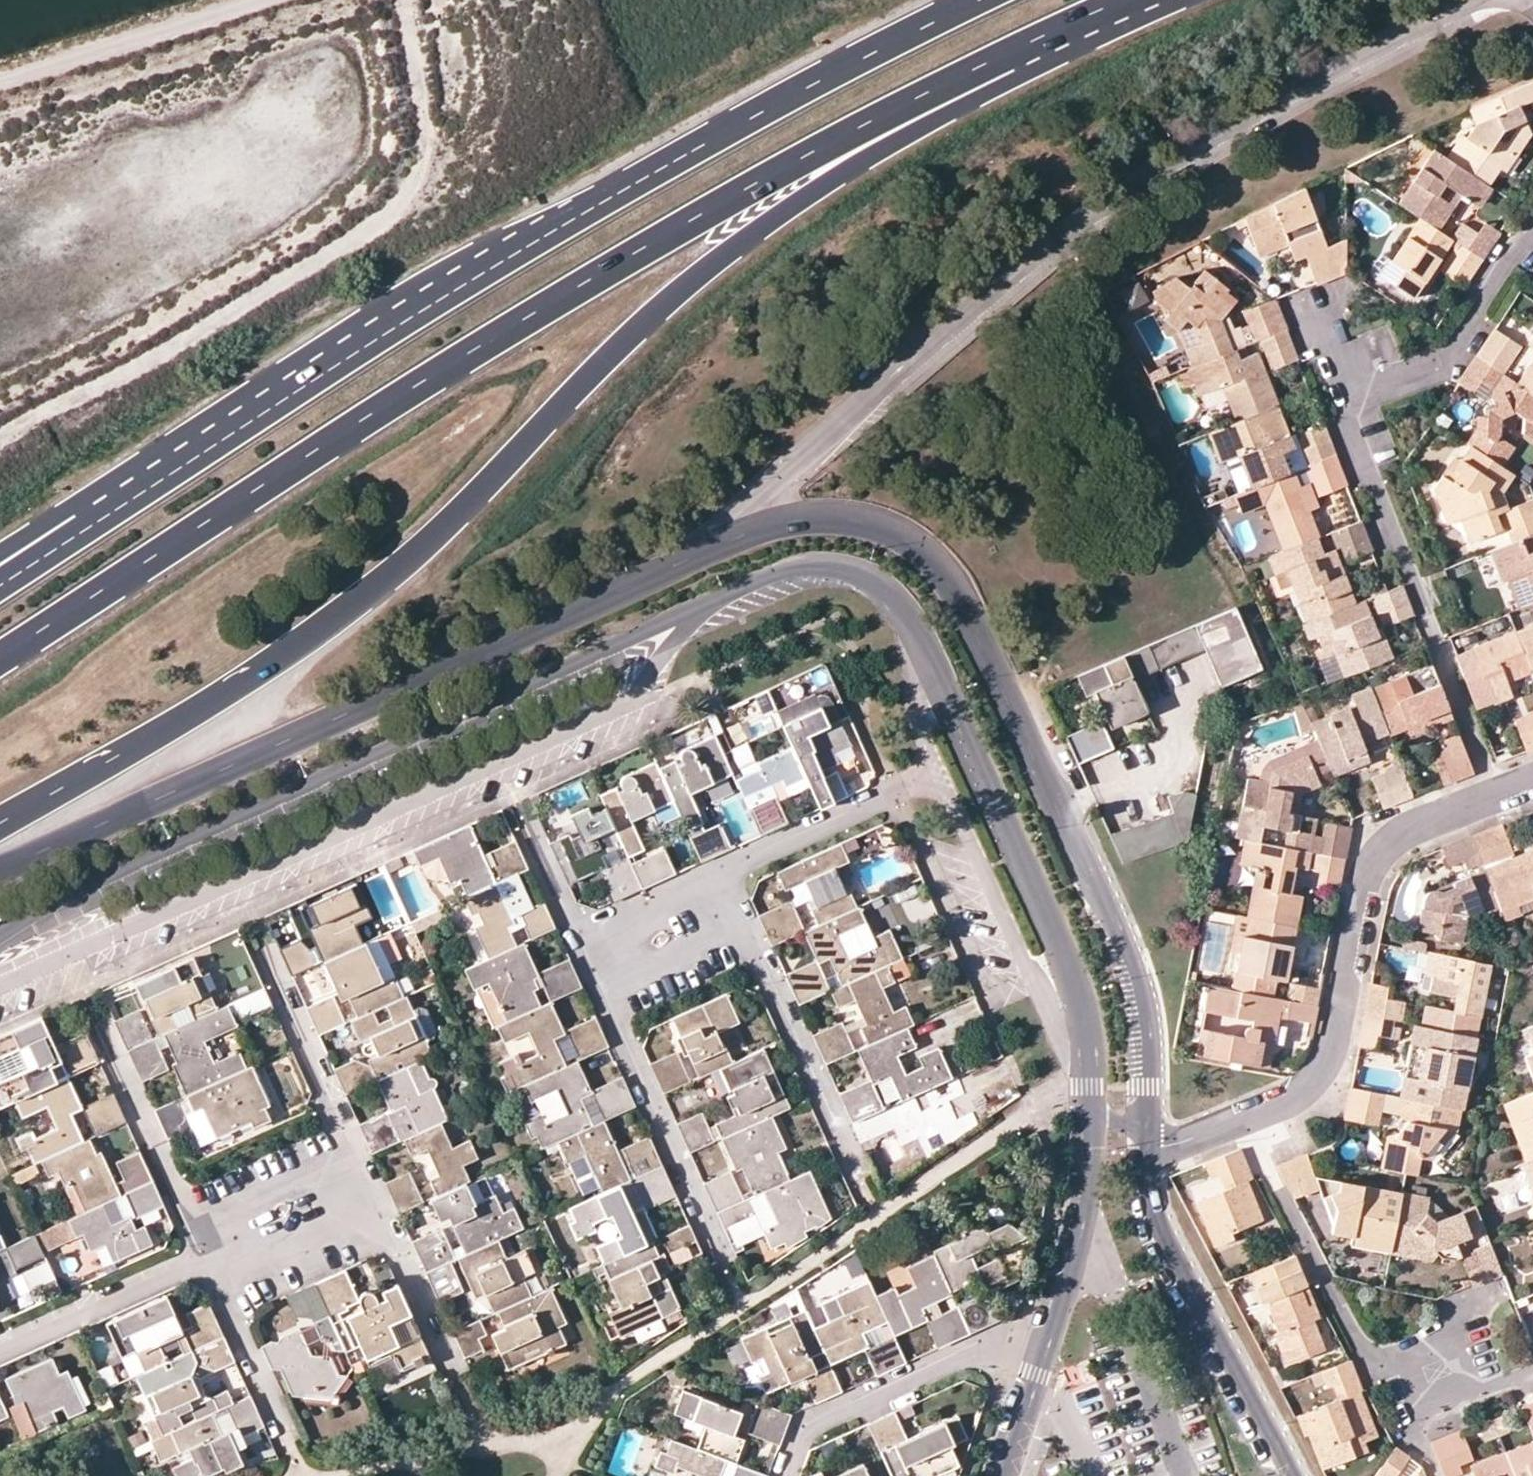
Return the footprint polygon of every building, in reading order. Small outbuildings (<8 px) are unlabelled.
[(1488,185),(1500,168),(1507,171),(1531,134),(1518,107),(1530,102),(1532,109),(1532,81),(1469,110),(1474,122),(1465,136),(1461,134),(1446,156),(1488,185)] [(1420,217),(1438,229),(1461,195),(1480,208),(1493,188),(1488,185),(1446,156),(1433,148),(1397,203),(1420,217)] [(1307,256),(1317,282),(1347,271),(1346,239),(1328,245),(1305,187),(1245,217),(1260,256),(1289,245),(1296,260),(1307,256)] [(1438,229),(1420,217),(1388,267),(1399,274),(1392,285),(1413,298),(1424,282),(1422,281),(1439,256),(1440,257),(1452,239),(1450,238),(1438,229)] [(1492,243),(1498,233),(1483,223),(1476,234),(1491,244),(1492,243)] [(1482,258),(1491,244),(1476,234),(1460,224),(1450,238),(1452,239),(1457,242),(1482,258)] [(1482,258),(1457,242),(1445,261),(1469,277),(1482,258)] [(1469,277),(1445,261),(1439,270),(1463,286),(1464,285),(1469,277)] [(1392,284),(1399,274),(1388,267),(1381,277),(1392,284)] [(1234,350),(1223,320),(1237,299),(1228,291),(1230,288),(1204,268),(1187,285),(1176,277),(1153,290),(1164,319),(1178,330),(1187,320),(1196,326),(1202,344),(1186,349),(1192,366),(1234,350)] [(1138,282),(1120,292),(1131,311),(1149,301),(1138,282)] [(1282,312),(1276,299),(1245,310),(1250,325),(1282,312)] [(1260,339),(1287,329),(1285,321),(1282,312),(1250,325),(1242,329),(1248,344),(1260,339)] [(1287,329),(1260,339),(1266,355),(1294,345),(1287,329)] [(1485,343),(1513,361),(1521,348),(1494,329),(1489,337),(1485,343)] [(1475,357),(1503,375),(1513,361),(1485,343),(1475,357)] [(1294,345),(1266,355),(1272,368),(1299,358),(1294,345)] [(1278,406),(1280,405),(1259,352),(1249,355),(1245,346),(1234,350),(1192,366),(1188,368),(1190,371),(1172,379),(1176,388),(1193,380),(1200,395),(1221,386),(1237,422),(1278,406)] [(1465,372),(1480,382),(1492,390),(1488,397),(1491,405),(1486,404),(1485,417),(1474,416),(1475,430),(1466,443),(1470,446),(1502,467),(1514,447),(1498,436),(1502,418),(1513,412),(1524,419),(1524,433),(1532,439),(1532,396),(1517,385),(1503,375),(1475,357),(1465,372)] [(1532,396),(1532,361),(1517,385),(1532,396)] [(1465,372),(1458,384),(1473,393),(1480,382),(1465,372)] [(1257,486),(1288,473),(1277,441),(1290,436),(1278,406),(1237,422),(1209,433),(1221,463),(1245,454),(1257,486)] [(1328,436),(1324,424),(1298,435),(1304,451),(1330,440),(1328,436)] [(1305,467),(1336,455),(1330,440),(1304,451),(1300,453),(1305,467)] [(1502,467),(1470,446),(1460,459),(1454,455),(1432,489),(1446,524),(1458,520),(1468,542),(1502,529),(1496,514),(1500,513),(1508,510),(1501,494),(1514,475),(1502,467)] [(1336,455),(1305,467),(1311,483),(1342,470),(1336,455)] [(1239,491),(1248,489),(1239,459),(1230,462),(1239,491)] [(1283,550),(1318,537),(1322,535),(1311,509),(1320,505),(1317,497),(1311,483),(1302,486),(1296,470),(1288,473),(1257,486),(1236,494),(1243,512),(1265,504),(1283,550)] [(1311,483),(1317,497),(1348,486),(1342,470),(1311,483)] [(1508,510),(1500,513),(1506,528),(1532,517),(1532,500),(1508,510)] [(1512,543),(1532,535),(1532,517),(1506,528),(1512,543)] [(1361,520),(1332,531),(1338,549),(1368,537),(1361,520)] [(1489,552),(1501,582),(1507,580),(1519,610),(1532,604),(1532,535),(1512,543),(1489,552)] [(1308,622),(1356,603),(1335,551),(1325,554),(1318,537),(1283,550),(1269,556),(1282,589),(1293,585),(1308,622)] [(1368,537),(1338,549),(1343,562),(1373,551),(1368,537)] [(1388,590),(1374,596),(1380,613),(1408,602),(1401,586),(1388,590)] [(1356,603),(1308,622),(1304,623),(1310,639),(1319,637),(1326,657),(1335,654),(1344,676),(1364,668),(1394,657),(1385,634),(1387,633),(1385,626),(1378,629),(1366,599),(1356,603)] [(1408,602),(1380,613),(1385,626),(1413,615),(1408,602)] [(1237,608),(1088,671),(1112,727),(1148,712),(1134,679),(1207,648),(1223,685),(1263,668),(1237,608)] [(1532,623),(1515,630),(1529,668),(1532,666),(1532,625),(1532,623)] [(1529,668),(1515,630),(1472,647),(1478,662),(1475,663),(1485,688),(1487,687),(1493,703),(1511,696),(1506,681),(1531,672),(1529,668)] [(1186,687),(1207,677),(1197,655),(1176,664),(1186,687)] [(1453,718),(1432,663),(1405,673),(1390,680),(1372,687),(1389,732),(1390,735),(1408,728),(1411,734),(1453,718)] [(1485,688),(1475,663),(1468,666),(1477,691),(1485,688)] [(1389,732),(1372,687),(1352,694),(1356,706),(1350,709),(1348,706),(1310,721),(1335,776),(1370,762),(1363,742),(1389,732)] [(804,777),(818,809),(832,802),(823,778),(824,777),(820,770),(818,767),(819,766),(812,751),(814,750),(807,734),(826,725),(837,720),(829,702),(819,696),(813,698),(812,695),(775,712),(791,747),(796,758),(803,774),(804,777)] [(1528,714),(1513,719),(1526,751),(1532,748),(1532,728),(1528,714)] [(818,767),(820,770),(836,763),(832,753),(849,745),(837,720),(826,725),(807,734),(814,750),(812,751),(819,766),(818,767)] [(1069,735),(1080,762),(1114,748),(1102,721),(1069,735)] [(1473,771),(1459,734),(1442,741),(1445,747),(1456,778),(1473,771)] [(678,817),(685,831),(701,823),(687,793),(731,773),(714,736),(680,752),(679,756),(681,763),(675,766),(673,762),(657,769),(671,801),(678,817)] [(1272,771),(1308,755),(1304,746),(1262,764),(1259,779),(1270,781),(1272,771)] [(791,747),(755,764),(757,769),(734,780),(738,789),(742,797),(781,780),(784,786),(804,777),(803,774),(796,758),(791,747)] [(1456,778),(1445,747),(1433,751),(1444,782),(1456,778)] [(1246,839),(1311,851),(1317,818),(1300,815),(1288,813),(1293,788),(1318,777),(1308,755),(1272,771),(1270,781),(1259,779),(1248,777),(1236,838),(1246,839)] [(1413,794),(1399,758),(1392,761),(1393,765),(1384,768),(1386,772),(1397,801),(1413,794)] [(603,809),(621,847),(626,857),(643,850),(629,820),(651,810),(671,801),(657,769),(654,763),(622,778),(619,782),(619,786),(621,790),(616,792),(614,788),(597,796),(603,809)] [(846,796),(835,772),(824,777),(823,778),(832,802),(846,796)] [(1397,801),(1386,772),(1373,777),(1384,806),(1397,801)] [(734,780),(731,773),(711,783),(718,798),(738,789),(734,780)] [(1288,813),(1300,815),(1303,794),(1321,784),(1318,777),(1293,788),(1288,813)] [(746,807),(759,835),(786,823),(773,796),(746,807)] [(678,817),(671,801),(651,810),(658,825),(678,817)] [(548,844),(567,884),(595,871),(605,867),(600,856),(621,847),(603,809),(590,815),(587,809),(571,817),(579,835),(588,831),(594,844),(574,853),(566,836),(548,844)] [(1349,840),(1352,824),(1324,819),(1320,834),(1349,840)] [(704,831),(716,855),(733,847),(721,823),(704,831)] [(1490,830),(1500,856),(1513,851),(1503,825),(1497,827),(1490,830)] [(514,875),(526,870),(519,853),(494,865),(487,868),(468,826),(412,851),(420,867),(422,866),(438,859),(446,875),(451,888),(459,884),(466,897),(494,884),(514,875)] [(1473,837),(1483,863),(1500,856),(1490,830),(1473,837)] [(704,831),(688,838),(699,862),(716,855),(704,831)] [(1348,842),(1349,840),(1320,834),(1317,852),(1346,857),(1348,842)] [(1473,837),(1458,843),(1464,860),(1468,869),(1483,863),(1473,837)] [(1311,851),(1246,839),(1242,863),(1256,866),(1272,869),(1268,890),(1252,887),(1246,916),(1252,917),(1297,925),(1302,896),(1293,894),(1297,868),(1308,869),(1311,851)] [(494,865),(519,853),(513,841),(489,853),(494,865)] [(1458,843),(1443,849),(1450,866),(1464,860),(1458,843)] [(838,844),(776,873),(784,890),(786,889),(803,881),(811,899),(814,908),(810,910),(817,925),(854,908),(847,892),(843,893),(833,868),(846,862),(838,844)] [(1505,920),(1522,914),(1519,905),(1532,899),(1532,849),(1485,868),(1500,907),(1505,920)] [(644,858),(655,882),(673,874),(661,850),(644,858)] [(1346,857),(1317,852),(1314,871),(1321,872),(1342,876),(1346,857)] [(640,888),(629,865),(626,857),(609,865),(623,896),(640,888)] [(396,858),(381,865),(386,874),(400,867),(396,858)] [(629,865),(640,888),(655,882),(644,858),(629,865)] [(446,875),(438,859),(422,866),(426,876),(435,880),(446,875)] [(595,871),(610,902),(623,896),(609,865),(605,867),(595,871)] [(1272,869),(1256,866),(1252,887),(1268,890),(1272,869)] [(1500,907),(1485,868),(1428,891),(1426,894),(1425,895),(1418,929),(1437,934),(1440,939),(1464,943),(1470,915),(1482,910),(1484,914),(1500,907)] [(1342,876),(1321,872),(1319,886),(1340,890),(1342,876)] [(494,884),(509,917),(517,914),(529,908),(514,875),(494,884)] [(811,899),(803,881),(786,889),(794,906),(811,899)] [(487,958),(515,946),(507,926),(512,923),(509,917),(494,884),(466,897),(462,899),(471,915),(477,912),(483,923),(474,927),(487,958)] [(322,962),(361,945),(352,925),(369,917),(355,885),(299,911),(322,962)] [(522,927),(547,915),(541,902),(529,908),(517,914),(522,927)] [(757,916),(763,930),(796,915),(789,902),(757,916)] [(854,908),(817,925),(802,932),(816,960),(817,963),(828,959),(840,985),(884,965),(892,962),(885,948),(889,947),(883,933),(867,940),(870,946),(847,957),(837,934),(864,922),(857,906),(854,908)] [(439,909),(426,915),(430,924),(443,918),(439,909)] [(474,927),(483,923),(477,912),(471,915),(463,918),(468,930),(474,927)] [(1244,953),(1252,917),(1246,916),(1238,914),(1231,950),(1244,953)] [(529,940),(553,929),(547,915),(522,927),(529,940)] [(770,946),(802,932),(796,915),(763,930),(770,946)] [(1274,996),(1277,980),(1276,979),(1280,961),(1291,963),(1297,925),(1252,917),(1244,953),(1240,952),(1233,988),(1274,996)] [(361,945),(322,962),(340,1000),(347,997),(356,1018),(371,1011),(384,1005),(402,997),(375,938),(361,945)] [(279,950),(284,961),(307,950),(297,941),(279,950)] [(495,1026),(538,1007),(531,991),(541,986),(535,974),(529,960),(522,943),(515,946),(487,958),(463,969),(491,1028),(495,1026)] [(291,976),(314,966),(307,950),(284,961),(291,976)] [(1451,1031),(1477,1036),(1490,964),(1429,951),(1425,974),(1434,976),(1461,981),(1458,995),(1455,1012),(1451,1031)] [(192,958),(135,984),(157,1036),(162,1034),(177,1027),(169,1011),(186,1004),(193,1020),(215,1009),(192,958)] [(884,965),(840,985),(829,990),(837,1007),(854,1000),(864,1025),(859,1028),(867,1045),(905,1027),(912,1025),(903,1006),(891,1012),(879,987),(892,982),(907,975),(900,958),(892,962),(884,965)] [(535,974),(541,986),(573,971),(567,960),(535,974)] [(783,975),(789,986),(821,971),(817,963),(816,960),(783,975)] [(1287,982),(1291,963),(1280,961),(1276,979),(1277,980),(1287,982)] [(1321,987),(1324,974),(1306,970),(1303,984),(1321,987)] [(549,1002),(580,988),(573,971),(541,986),(549,1002)] [(797,1004),(829,990),(821,971),(789,986),(797,1004)] [(1458,995),(1461,981),(1434,976),(1431,990),(1458,995)] [(1318,1003),(1321,987),(1303,984),(1292,982),(1289,998),(1318,1003)] [(1371,994),(1386,998),(1389,986),(1372,983),(1371,994)] [(1219,986),(1210,984),(1206,1010),(1214,1012),(1219,986)] [(1233,988),(1219,986),(1214,1012),(1236,1016),(1233,1034),(1202,1028),(1198,1052),(1265,1064),(1268,1047),(1274,1048),(1283,997),(1274,996),(1233,988)] [(262,989),(226,1005),(233,1020),(235,1019),(269,1004),(262,989)] [(1366,1014),(1402,1021),(1405,1001),(1386,998),(1371,994),(1366,1014)] [(724,995),(670,1019),(697,1077),(718,1068),(730,1062),(723,1048),(721,1049),(714,1033),(737,1023),(724,995)] [(305,1008),(309,1017),(334,1006),(330,997),(305,1008)] [(405,1067),(430,1056),(402,997),(384,1005),(390,1018),(377,1024),(371,1011),(356,1018),(349,1021),(359,1042),(368,1037),(376,1056),(366,1060),(368,1065),(338,1079),(344,1095),(376,1080),(405,1067)] [(1318,1003),(1289,998),(1286,1015),(1297,1018),(1315,1021),(1318,1003)] [(522,1085),(564,1066),(552,1037),(562,1033),(549,1002),(538,1007),(495,1026),(504,1043),(528,1032),(538,1053),(520,1061),(517,1054),(497,1063),(503,1078),(508,1075),(514,1089),(522,1085)] [(185,1095),(245,1068),(237,1051),(213,1062),(203,1041),(235,1026),(226,1005),(215,1009),(193,1020),(177,1027),(162,1034),(176,1062),(171,1064),(185,1095)] [(318,1035),(343,1023),(334,1006),(309,1017),(318,1035)] [(1451,1031),(1455,1012),(1434,1009),(1423,1015),(1422,1025),(1451,1031)] [(113,1021),(119,1033),(142,1023),(137,1010),(113,1021)] [(53,1049),(52,1047),(40,1018),(0,1036),(0,1055),(18,1047),(27,1068),(0,1080),(0,1107),(3,1105),(13,1101),(56,1081),(43,1053),(53,1049)] [(562,1033),(567,1043),(599,1028),(594,1018),(562,1033)] [(1315,1021),(1297,1018),(1295,1029),(1313,1032),(1315,1021)] [(126,1050),(151,1039),(142,1023),(119,1033),(126,1050)] [(811,1035),(817,1049),(845,1036),(839,1023),(811,1035)] [(1414,1099),(1463,1109),(1477,1036),(1451,1031),(1422,1025),(1421,1025),(1418,1044),(1425,1046),(1414,1099)] [(905,1027),(867,1045),(856,1050),(870,1080),(872,1083),(888,1077),(900,1102),(949,1080),(936,1049),(918,1057),(922,1066),(904,1074),(895,1054),(913,1046),(905,1027)] [(576,1061),(607,1047),(599,1028),(567,1043),(576,1061)] [(53,1049),(59,1059),(89,1045),(84,1032),(52,1047),(53,1049)] [(824,1064),(853,1051),(845,1036),(817,1049),(824,1064)] [(151,1039),(126,1050),(135,1070),(162,1058),(153,1038),(151,1039)] [(59,1059),(67,1077),(98,1063),(89,1045),(59,1059)] [(1268,1047),(1265,1064),(1271,1065),(1274,1048),(1268,1047)] [(760,1049),(730,1062),(718,1068),(728,1090),(731,1088),(734,1093),(724,1098),(733,1116),(713,1125),(720,1138),(768,1116),(787,1108),(760,1049)] [(1521,1054),(1532,1084),(1532,1049),(1521,1054)] [(648,1064),(654,1076),(679,1065),(674,1053),(648,1064)] [(162,1058),(135,1070),(141,1082),(167,1069),(162,1058)] [(333,1070),(338,1079),(368,1065),(355,1061),(333,1070)] [(405,1067),(376,1080),(390,1112),(391,1113),(405,1106),(417,1133),(438,1123),(446,1119),(432,1089),(434,1088),(435,1087),(435,1085),(435,1083),(435,1081),(433,1080),(432,1079),(429,1078),(428,1079),(419,1061),(405,1067)] [(556,1142),(591,1126),(579,1097),(589,1092),(576,1061),(564,1066),(522,1085),(531,1102),(555,1091),(565,1112),(545,1121),(542,1113),(523,1122),(530,1138),(535,1136),(541,1149),(556,1142)] [(661,1094),(687,1082),(679,1065),(654,1076),(661,1094)] [(185,1095),(153,1110),(161,1126),(185,1115),(201,1108),(214,1138),(250,1121),(253,1126),(267,1119),(262,1108),(268,1105),(251,1066),(245,1068),(185,1095)] [(56,1081),(13,1101),(21,1117),(45,1107),(54,1128),(33,1137),(30,1130),(14,1138),(21,1152),(26,1149),(32,1163),(40,1160),(82,1141),(69,1112),(79,1107),(66,1077),(56,1081)] [(589,1092),(594,1102),(626,1087),(621,1078),(589,1092)] [(837,1093),(844,1108),(876,1093),(872,1083),(870,1080),(837,1093)] [(884,1109),(851,1124),(859,1140),(891,1125),(896,1137),(903,1153),(951,1132),(950,1128),(968,1120),(949,1080),(900,1102),(884,1109)] [(1353,1086),(1349,1105),(1382,1112),(1386,1093),(1353,1086)] [(603,1121),(634,1106),(626,1087),(594,1102),(603,1121)] [(79,1107),(85,1120),(117,1105),(111,1092),(79,1107)] [(579,1097),(591,1126),(603,1121),(594,1102),(589,1092),(579,1097)] [(1504,1104),(1526,1161),(1532,1158),(1532,1092),(1504,1104)] [(851,1124),(884,1109),(876,1093),(844,1108),(851,1124)] [(1406,1171),(1420,1174),(1423,1157),(1447,1129),(1458,1131),(1463,1109),(1414,1099),(1404,1097),(1398,1127),(1401,1130),(1399,1134),(1388,1131),(1381,1167),(1406,1171)] [(93,1136),(124,1122),(117,1105),(85,1120),(93,1136)] [(1347,1115),(1346,1119),(1380,1125),(1382,1112),(1349,1105),(1347,1115)] [(390,1112),(386,1113),(358,1125),(371,1154),(397,1142),(402,1139),(417,1133),(405,1106),(391,1113),(390,1112)] [(675,1124),(680,1135),(704,1123),(699,1113),(675,1124)] [(185,1115),(161,1126),(166,1138),(190,1128),(185,1115)] [(768,1116),(720,1138),(734,1170),(740,1167),(753,1196),(762,1192),(787,1180),(774,1153),(783,1149),(768,1116)] [(591,1126),(556,1142),(575,1185),(593,1177),(601,1193),(618,1185),(629,1180),(616,1151),(603,1121),(591,1126)] [(417,1133),(402,1139),(411,1157),(425,1150),(437,1176),(429,1180),(437,1196),(464,1184),(469,1181),(461,1165),(476,1158),(468,1141),(450,1149),(438,1123),(417,1133)] [(688,1153),(713,1142),(704,1123),(680,1135),(688,1153)] [(891,1125),(859,1140),(864,1151),(896,1137),(891,1125)] [(620,1149),(626,1160),(653,1148),(648,1136),(620,1149)] [(82,1141),(40,1160),(48,1176),(58,1171),(65,1187),(71,1185),(83,1212),(102,1204),(123,1194),(151,1181),(144,1165),(121,1176),(123,1180),(114,1184),(100,1152),(94,1154),(87,1138),(82,1141)] [(634,1178),(661,1166),(653,1148),(626,1160),(634,1178)] [(1242,1149),(1212,1160),(1218,1177),(1222,1176),(1248,1165),(1242,1149)] [(121,1176),(144,1165),(138,1151),(115,1162),(121,1176)] [(1296,1160),(1310,1193),(1320,1188),(1316,1176),(1308,1156),(1296,1160)] [(1526,1161),(1520,1163),(1532,1196),(1532,1158),(1526,1161)] [(1296,1160),(1278,1167),(1295,1199),(1310,1193),(1296,1160)] [(1227,1190),(1248,1182),(1253,1179),(1248,1165),(1222,1176),(1227,1190)] [(637,1197),(669,1182),(661,1166),(634,1178),(629,1180),(637,1197)] [(741,1201),(716,1213),(735,1254),(743,1250),(741,1246),(763,1236),(770,1248),(783,1243),(786,1248),(805,1235),(803,1230),(815,1225),(816,1228),(828,1219),(807,1171),(787,1180),(762,1192),(753,1196),(741,1201)] [(1500,1215),(1531,1205),(1520,1171),(1488,1181),(1500,1215)] [(703,1184),(709,1198),(734,1186),(728,1172),(703,1184)] [(385,1184),(390,1196),(413,1186),(408,1173),(385,1184)] [(1402,1192),(1316,1176),(1320,1188),(1323,1197),(1331,1194),(1337,1207),(1332,1233),(1353,1236),(1351,1244),(1391,1251),(1402,1192)] [(151,1181),(123,1194),(130,1208),(135,1219),(162,1206),(158,1196),(151,1181)] [(669,1182),(637,1197),(642,1207),(643,1211),(675,1196),(669,1182)] [(1197,1201),(1214,1246),(1235,1238),(1232,1231),(1263,1220),(1248,1182),(1227,1190),(1197,1201)] [(464,1184),(437,1196),(429,1199),(440,1220),(447,1217),(464,1255),(496,1240),(521,1229),(513,1209),(501,1214),(493,1196),(473,1205),(464,1184)] [(603,1264),(651,1242),(656,1240),(643,1211),(642,1207),(630,1212),(618,1185),(601,1193),(567,1208),(574,1221),(569,1224),(576,1238),(595,1230),(592,1223),(610,1214),(620,1237),(596,1248),(603,1264)] [(398,1213),(421,1203),(413,1186),(390,1196),(398,1213)] [(716,1213),(741,1201),(734,1186),(709,1198),(716,1213)] [(1476,1205),(1438,1221),(1427,1212),(1430,1197),(1402,1192),(1391,1251),(1431,1259),(1437,1253),(1443,1258),(1442,1261),(1452,1262),(1453,1258),(1461,1255),(1456,1241),(1486,1229),(1476,1205)] [(112,1261),(138,1249),(152,1243),(144,1226),(134,1231),(128,1216),(111,1224),(102,1204),(83,1212),(67,1220),(75,1237),(81,1234),(89,1252),(104,1245),(112,1261)] [(75,1237),(67,1220),(34,1235),(41,1252),(75,1237)] [(959,1231),(962,1237),(931,1251),(933,1254),(949,1291),(979,1277),(986,1292),(987,1292),(1020,1276),(1025,1247),(1034,1242),(1005,1222),(986,1232),(981,1221),(959,1231)] [(689,1225),(661,1238),(668,1252),(695,1240),(689,1225)] [(411,1242),(417,1255),(445,1243),(439,1231),(411,1242)] [(3,1249),(12,1268),(42,1254),(41,1252),(34,1235),(3,1249)] [(496,1240),(464,1255),(456,1258),(475,1299),(483,1296),(491,1314),(496,1312),(530,1297),(521,1278),(532,1272),(523,1251),(504,1259),(496,1240)] [(603,1264),(590,1270),(620,1335),(679,1309),(664,1273),(670,1270),(662,1254),(657,1256),(651,1242),(603,1264)] [(448,1262),(453,1260),(445,1243),(417,1255),(425,1272),(448,1262)] [(1461,1255),(1473,1285),(1503,1273),(1491,1244),(1461,1255)] [(0,1250),(0,1301),(13,1295),(5,1277),(14,1273),(12,1268),(3,1249),(0,1250)] [(949,1291),(933,1254),(907,1267),(915,1285),(897,1293),(894,1287),(874,1295),(886,1321),(892,1335),(925,1320),(926,1320),(920,1307),(951,1294),(949,1291)] [(1298,1255),(1252,1272),(1263,1302),(1267,1300),(1279,1332),(1274,1334),(1285,1363),(1325,1348),(1314,1320),(1321,1318),(1317,1309),(1315,1301),(1305,1305),(1299,1289),(1309,1285),(1298,1255)] [(860,1258),(837,1261),(840,1279),(862,1276),(860,1258)] [(448,1262),(425,1272),(432,1287),(455,1278),(448,1262)] [(313,1283),(344,1351),(360,1346),(366,1360),(376,1355),(378,1361),(384,1359),(391,1373),(428,1356),(395,1284),(357,1301),(343,1270),(313,1283)] [(455,1278),(432,1287),(439,1302),(461,1291),(455,1278)] [(813,1327),(830,1364),(862,1349),(868,1346),(862,1332),(886,1321),(874,1295),(868,1281),(820,1303),(828,1320),(813,1327)] [(344,1351),(313,1283),(284,1296),(293,1316),(310,1318),(320,1338),(330,1340),(334,1349),(344,1351)] [(1315,1301),(1309,1285),(1299,1289),(1305,1305),(1315,1301)] [(530,1297),(496,1312),(504,1329),(492,1335),(507,1370),(564,1344),(556,1328),(565,1324),(549,1288),(530,1297)] [(956,1306),(969,1333),(990,1323),(977,1296),(956,1306)] [(143,1372),(190,1351),(181,1331),(165,1297),(105,1324),(120,1356),(134,1350),(143,1372)] [(191,1326),(212,1316),(206,1303),(185,1313),(191,1326)] [(969,1333),(956,1306),(938,1314),(951,1341),(969,1333)] [(813,1327),(805,1309),(740,1339),(750,1361),(760,1357),(767,1371),(757,1376),(765,1393),(802,1377),(830,1364),(813,1327)] [(925,1320),(938,1347),(951,1341),(938,1314),(926,1320),(925,1320)] [(191,1326),(181,1331),(190,1351),(221,1337),(212,1316),(191,1326)] [(478,1320),(452,1332),(464,1358),(482,1349),(477,1339),(485,1335),(478,1320)] [(279,1368),(291,1395),(328,1398),(345,1374),(336,1374),(327,1357),(310,1355),(298,1330),(260,1345),(270,1367),(279,1368)] [(905,1363),(892,1335),(877,1342),(889,1369),(905,1363)] [(143,1372),(134,1376),(162,1435),(211,1413),(225,1407),(231,1404),(226,1393),(212,1399),(204,1396),(196,1378),(190,1375),(195,1364),(227,1349),(221,1337),(190,1351),(143,1372)] [(862,1349),(875,1376),(889,1369),(877,1342),(868,1346),(862,1349)] [(227,1349),(195,1364),(213,1371),(233,1362),(227,1349)] [(20,1398),(35,1432),(56,1422),(51,1411),(63,1406),(67,1416),(82,1410),(66,1371),(57,1375),(50,1360),(5,1380),(12,1395),(18,1393),(20,1398)] [(1350,1360),(1320,1371),(1327,1388),(1334,1386),(1358,1377),(1351,1360),(1350,1360)] [(842,1391),(830,1364),(802,1377),(815,1403),(842,1391)] [(1338,1400),(1362,1391),(1358,1377),(1334,1386),(1338,1400)] [(705,1425),(696,1449),(735,1464),(743,1439),(731,1434),(739,1412),(682,1390),(674,1413),(705,1425)] [(1338,1400),(1299,1415),(1305,1435),(1309,1434),(1323,1468),(1369,1451),(1365,1441),(1379,1436),(1370,1412),(1362,1391),(1338,1400)] [(231,1404),(225,1407),(232,1421),(255,1411),(248,1396),(231,1404)] [(35,1432),(20,1398),(6,1405),(20,1438),(35,1432)] [(1524,1405),(1532,1427),(1532,1402),(1524,1405)] [(789,1415),(757,1403),(750,1421),(783,1433),(789,1415)] [(262,1427),(255,1411),(232,1421),(239,1436),(262,1427)] [(884,1416),(897,1443),(906,1439),(893,1412),(884,1416)] [(1506,1412),(1493,1417),(1500,1434),(1512,1429),(1506,1412)] [(240,1463),(227,1433),(221,1435),(211,1413),(162,1435),(149,1441),(160,1461),(175,1454),(188,1449),(192,1458),(179,1464),(171,1468),(175,1475),(204,1475),(222,1466),(224,1471),(240,1463)] [(890,1475),(935,1475),(958,1465),(949,1445),(966,1437),(956,1416),(906,1439),(897,1443),(884,1416),(867,1424),(890,1475)] [(1493,1417),(1480,1422),(1487,1438),(1500,1434),(1493,1417)] [(779,1444),(783,1433),(750,1421),(746,1432),(779,1444)] [(1448,1435),(1459,1463),(1473,1458),(1462,1430),(1448,1435)] [(137,1458),(151,1452),(142,1431),(128,1437),(137,1458)] [(1445,1475),(1456,1475),(1463,1473),(1459,1463),(1448,1435),(1432,1441),(1445,1475)] [(670,1439),(665,1452),(660,1450),(654,1465),(673,1472),(676,1465),(697,1473),(696,1475),(766,1475),(767,1475),(735,1464),(696,1449),(670,1439)] [(1516,1475),(1532,1475),(1532,1441),(1506,1451),(1516,1475)] [(1379,1472),(1384,1475),(1397,1475),(1410,1456),(1395,1448),(1379,1472)] [(192,1458),(188,1449),(175,1454),(179,1464),(192,1458)] [(1506,1451),(1471,1466),(1475,1475),(1516,1475),(1506,1451)] [(1397,1475),(1413,1475),(1421,1463),(1410,1456),(1397,1475)] [(861,1464),(836,1475),(866,1475),(861,1464)]
